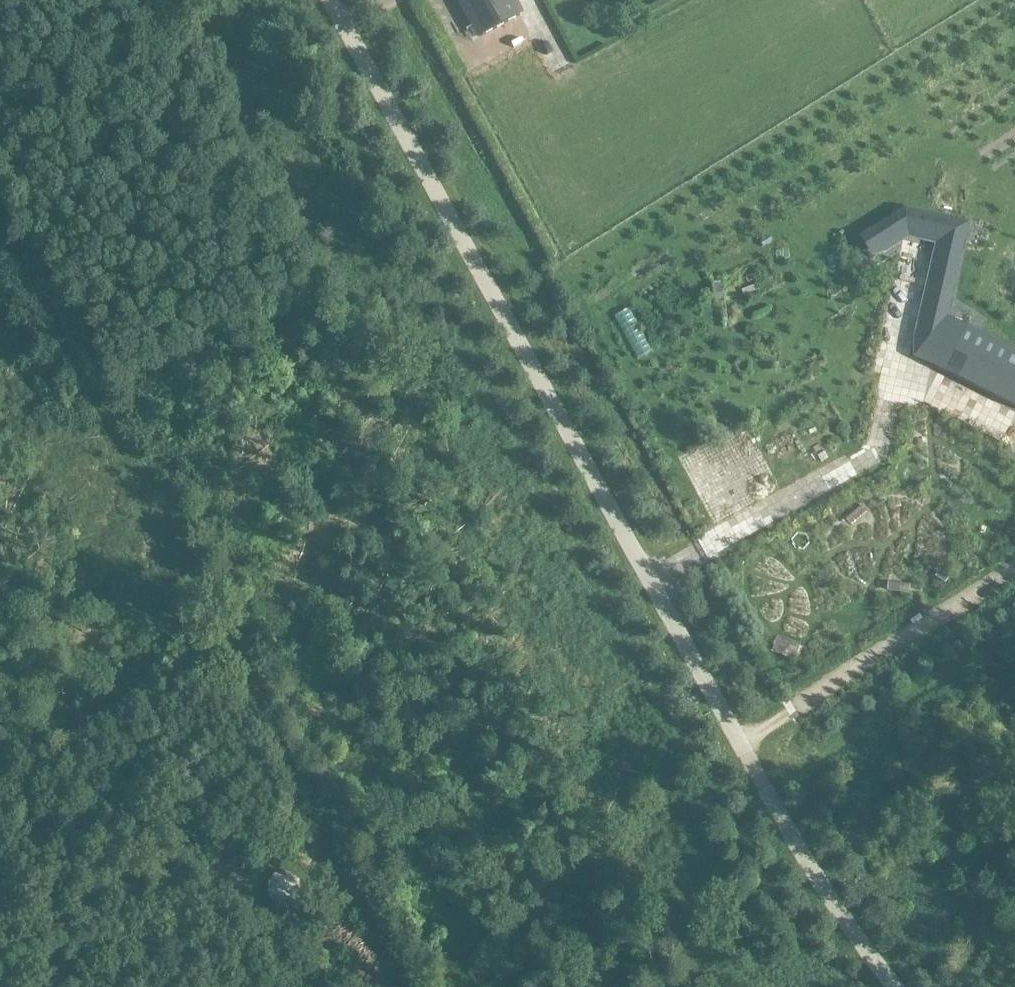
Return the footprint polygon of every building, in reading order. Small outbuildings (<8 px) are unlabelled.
[(497,64),(536,43),(512,0),(462,0),(497,64)] [(936,308),(937,308),(958,313),(973,249),(907,234),(875,254),(887,273),(911,259),(945,266),(935,307),(936,308)] [(1014,442),(1014,378),(1006,370),(951,343),(953,333),(933,328),(931,327),(931,328),(930,328),(918,382),(953,390),(954,401),(978,413),(1014,443),(1014,442)] [(275,876),(268,886),(271,899),(281,906),(292,905),(301,897),(303,885),(291,874),(275,876)]
